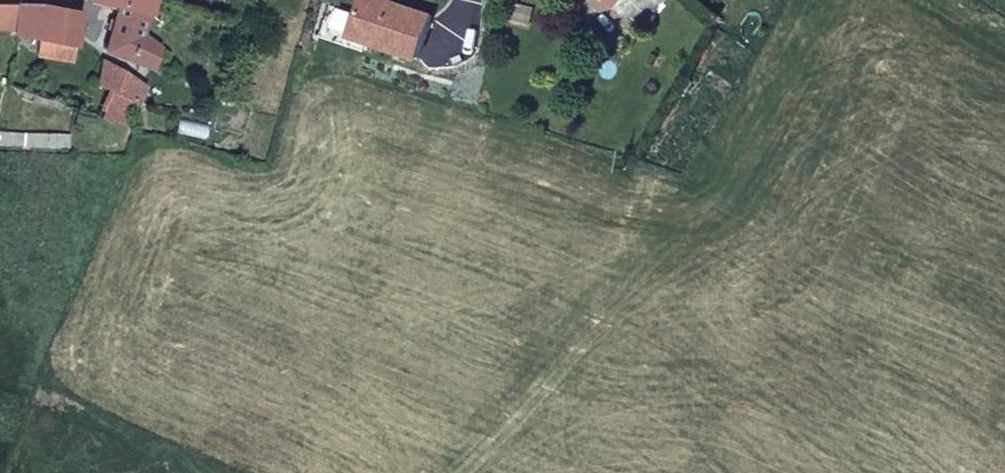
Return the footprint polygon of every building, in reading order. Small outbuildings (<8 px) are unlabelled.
[(16,29),(19,0),(0,0),(0,23),(16,29)] [(16,29),(39,33),(75,41),(82,7),(23,0),(19,0),(16,29)] [(152,0),(111,0),(121,2),(107,45),(151,62),(159,43),(141,30),(150,9),(152,0)] [(529,22),(532,7),(507,0),(504,0),(500,16),(529,22)] [(614,0),(607,0),(606,0),(640,28),(643,25),(620,4),(614,0)] [(620,4),(643,25),(664,0),(623,0),(620,4)] [(718,22),(711,17),(706,23),(714,28),(718,22)] [(75,41),(39,33),(36,49),(74,55),(75,41)] [(122,120),(146,82),(125,70),(127,68),(109,59),(98,79),(112,87),(99,113),(122,120)]
